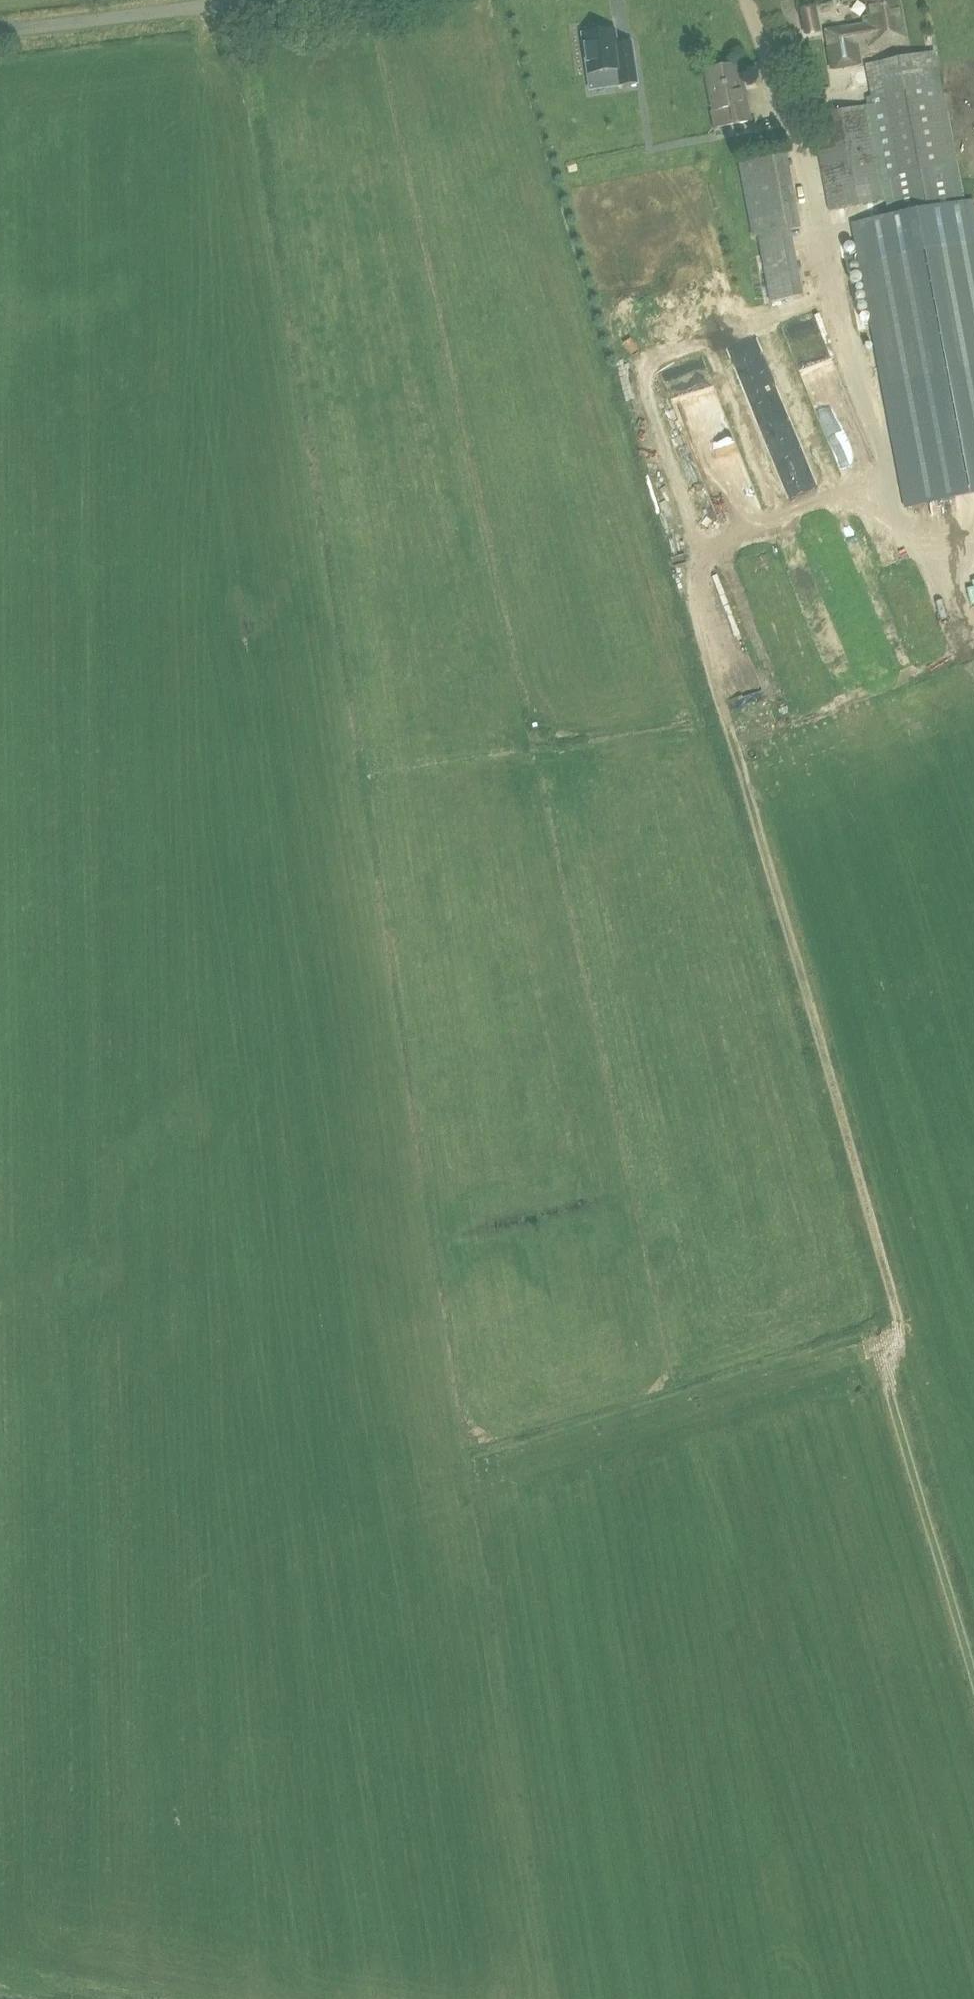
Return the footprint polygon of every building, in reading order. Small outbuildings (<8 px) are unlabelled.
[(857,47),(864,40),(867,38),(868,45),(906,39),(900,0),(867,0),(871,24),(826,31),(835,88),(863,83),(857,47)] [(626,57),(622,29),(590,33),(596,73),(620,70),(622,85),(644,82),(641,54),(626,57)] [(867,65),(872,96),(867,97),(869,105),(813,116),(830,210),(886,200),(897,256),(885,258),(907,381),(973,369),(973,241),(971,242),(936,52),(867,65)] [(743,92),(739,66),(708,70),(713,110),(731,108),(733,125),(750,123),(746,92),(743,92)] [(805,289),(793,227),(803,225),(790,149),(747,156),(773,295),(805,289)] [(662,346),(676,389),(693,383),(679,341),(662,346)] [(876,523),(893,518),(890,507),(873,512),(876,523)]
